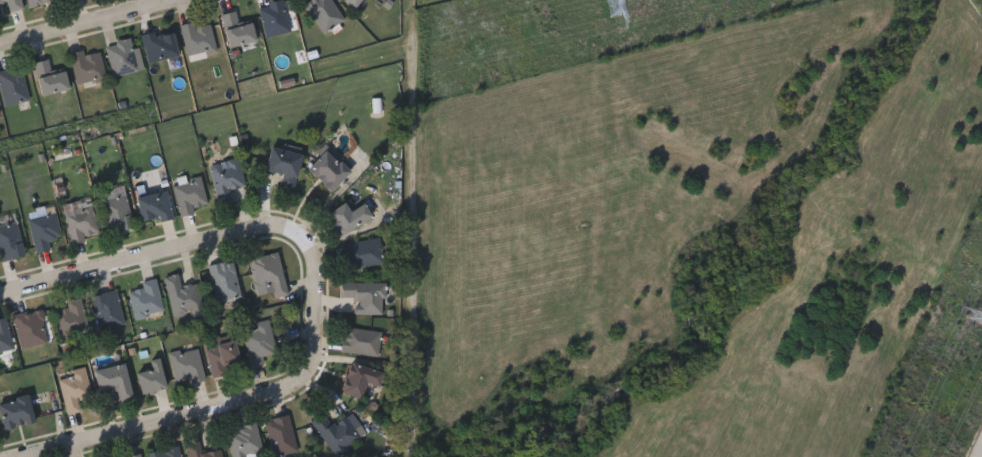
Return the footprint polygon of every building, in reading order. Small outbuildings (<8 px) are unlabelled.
[(7,4),(0,6),(0,0),(20,0),(22,10),(9,13),(7,4)] [(61,2),(60,0),(28,0),(30,9),(61,2)] [(290,32),(265,37),(258,6),(283,0),(290,32)] [(303,2),(306,0),(331,0),(344,20),(324,34),(303,2)] [(355,9),(344,0),(363,0),(355,9)] [(256,41),(228,48),(220,15),(236,11),(239,24),(251,22),(256,41)] [(180,25),(193,22),(194,26),(210,23),(217,54),(188,60),(180,25)] [(141,37),(171,29),(178,56),(148,64),(141,37)] [(142,70),(112,76),(106,43),(131,39),(132,46),(138,45),(142,70)] [(76,85),(70,56),(98,49),(105,78),(76,85)] [(41,95),(35,63),(49,60),(51,73),(65,70),(68,90),(41,95)] [(4,107),(0,90),(0,71),(21,67),(29,102),(4,107)] [(303,149),(294,189),(279,186),(282,173),(266,170),(271,143),(303,149)] [(331,190),(309,169),(328,149),(350,171),(331,190)] [(246,185),(231,188),(234,203),(219,206),(210,163),(240,157),(246,185)] [(195,212),(180,215),(175,183),(203,178),(207,205),(194,207),(195,212)] [(101,189),(125,185),(133,228),(109,233),(101,189)] [(173,216),(142,223),(137,196),(167,189),(173,216)] [(64,208),(92,201),(100,234),(72,241),(64,208)] [(372,215),(342,235),(327,212),(345,201),(351,210),(364,202),(372,215)] [(61,236),(49,238),(51,249),(36,252),(28,211),(55,205),(61,236)] [(1,260),(0,255),(0,216),(16,213),(25,255),(1,260)] [(385,262),(348,268),(344,243),(380,237),(385,262)] [(275,297),(272,284),(257,288),(250,258),(278,251),(289,293),(275,297)] [(241,295),(217,301),(209,264),(233,259),(241,295)] [(197,280),(204,312),(193,315),(192,311),(174,315),(165,276),(179,273),(182,284),(197,280)] [(164,311),(135,317),(129,289),(142,286),(141,281),(157,278),(164,311)] [(384,312),(355,311),(355,296),(341,296),(342,281),(384,281),(384,312)] [(92,295),(116,288),(125,322),(101,329),(92,295)] [(59,334),(56,308),(68,306),(67,300),(82,298),(87,330),(59,334)] [(50,341),(21,347),(13,314),(42,307),(50,341)] [(14,349),(0,352),(0,317),(7,316),(14,349)] [(254,321),(269,318),(278,358),(251,364),(243,329),(255,327),(254,321)] [(342,350),(345,325),(382,330),(379,355),(342,350)] [(227,373),(213,376),(205,346),(235,338),(241,361),(225,365),(227,373)] [(170,351),(199,346),(204,378),(175,383),(170,351)] [(142,392),(137,372),(151,369),(149,359),(160,357),(166,387),(142,392)] [(379,385),(366,382),(363,397),(342,392),(349,361),(383,369),(379,385)] [(99,390),(95,368),(125,362),(133,398),(118,401),(116,387),(99,390)] [(86,368),(93,405),(65,410),(58,373),(86,368)] [(35,422),(5,428),(0,401),(30,395),(35,422)] [(353,455),(350,456),(335,456),(313,419),(326,411),(332,423),(352,411),(360,424),(355,428),(361,437),(347,445),(353,455)] [(289,413),(298,449),(274,455),(265,420),(289,413)] [(247,455),(248,456),(233,456),(227,429),(257,422),(264,452),(247,455)] [(221,448),(223,456),(191,456),(188,439),(199,437),(202,452),(221,448)] [(179,444),(182,456),(149,456),(148,452),(179,444)]
